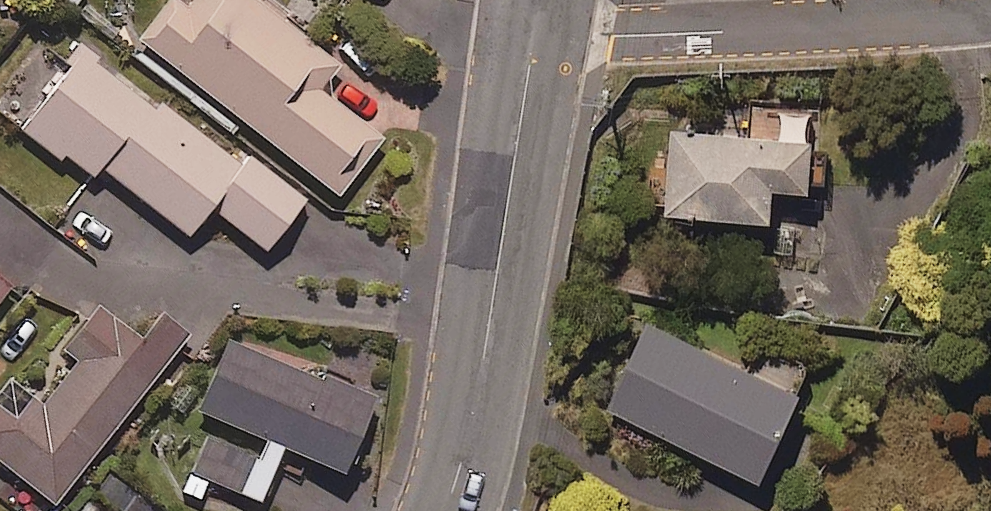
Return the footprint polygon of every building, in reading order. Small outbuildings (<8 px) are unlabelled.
[(256,0),(194,0),(189,7),(180,0),(177,0),(143,45),(340,197),(384,140),(323,92),(343,67),(256,0)] [(157,112),(82,54),(23,131),(89,182),(100,167),(190,237),(212,208),(267,251),(306,201),(243,152),(236,161),(162,105),(157,112)] [(816,104),(750,102),(749,134),(673,131),(670,215),(776,219),(777,188),(813,189),(816,104)] [(12,287),(0,278),(0,303),(12,287)] [(98,307),(57,357),(71,368),(42,405),(10,380),(0,393),(0,459),(56,504),(189,336),(164,316),(143,342),(98,307)] [(608,408),(765,480),(817,367),(772,346),(760,372),(648,321),(608,408)] [(374,401),(228,344),(201,412),(215,418),(185,494),(200,500),(207,480),(263,501),(283,449),(346,473),(374,401)] [(137,496),(126,510),(159,510),(137,496)]
